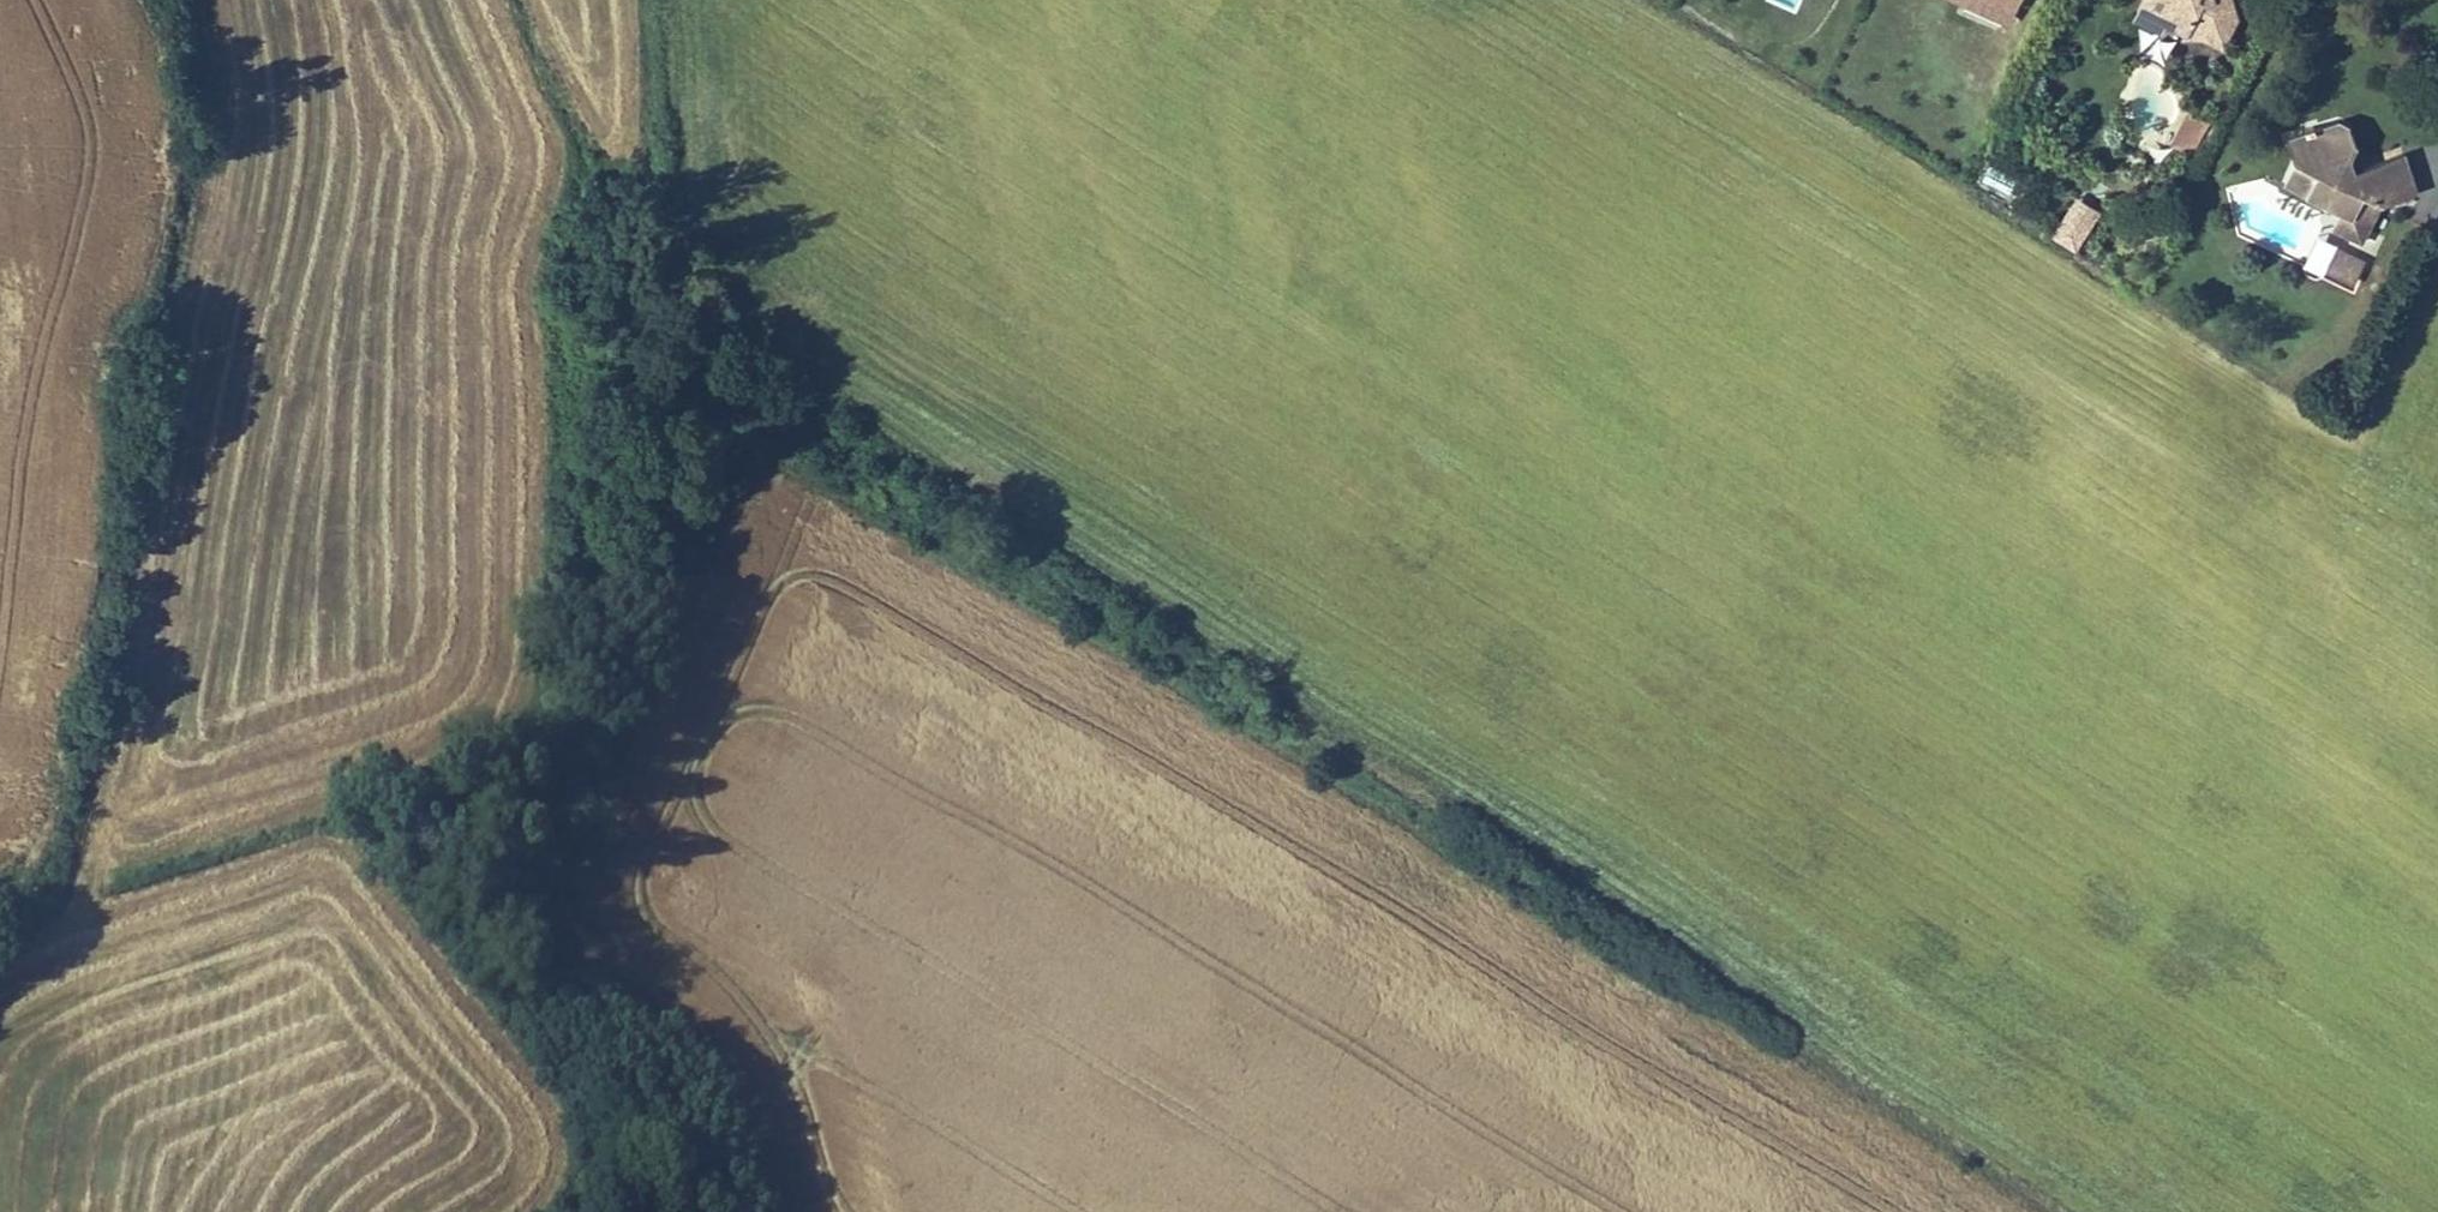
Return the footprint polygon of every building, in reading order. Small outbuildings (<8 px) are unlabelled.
[(1989,0),(1970,0),(1967,5),(2005,24),(2012,11),(1989,0)] [(2012,11),(2017,0),(1989,0),(2012,11)] [(2141,11),(2173,29),(2179,17),(2165,9),(2170,0),(2147,0),(2141,11)] [(2165,9),(2179,17),(2200,28),(2205,21),(2220,29),(2220,33),(2240,44),(2258,10),(2253,0),(2170,0),(2165,9)] [(2205,21),(2200,28),(2194,40),(2220,33),(2220,29),(2205,21)] [(2213,126),(2221,108),(2204,100),(2196,118),(2213,126)] [(2342,113),(2286,132),(2295,156),(2321,169),(2310,192),(2340,208),(2333,223),(2363,237),(2381,199),(2421,190),(2411,150),(2373,159),(2358,163),(2353,145),(2365,127),(2362,119),(2342,113)] [(2207,138),(2213,126),(2196,118),(2190,130),(2207,138)] [(2373,159),(2365,127),(2353,145),(2358,163),(2373,159)] [(2321,169),(2295,156),(2284,179),(2310,192),(2321,169)] [(2104,215),(2077,198),(2071,207),(2098,225),(2104,215)] [(2084,246),(2098,225),(2071,207),(2057,229),(2084,246)] [(2357,248),(2336,238),(2325,259),(2347,270),(2357,248)]
